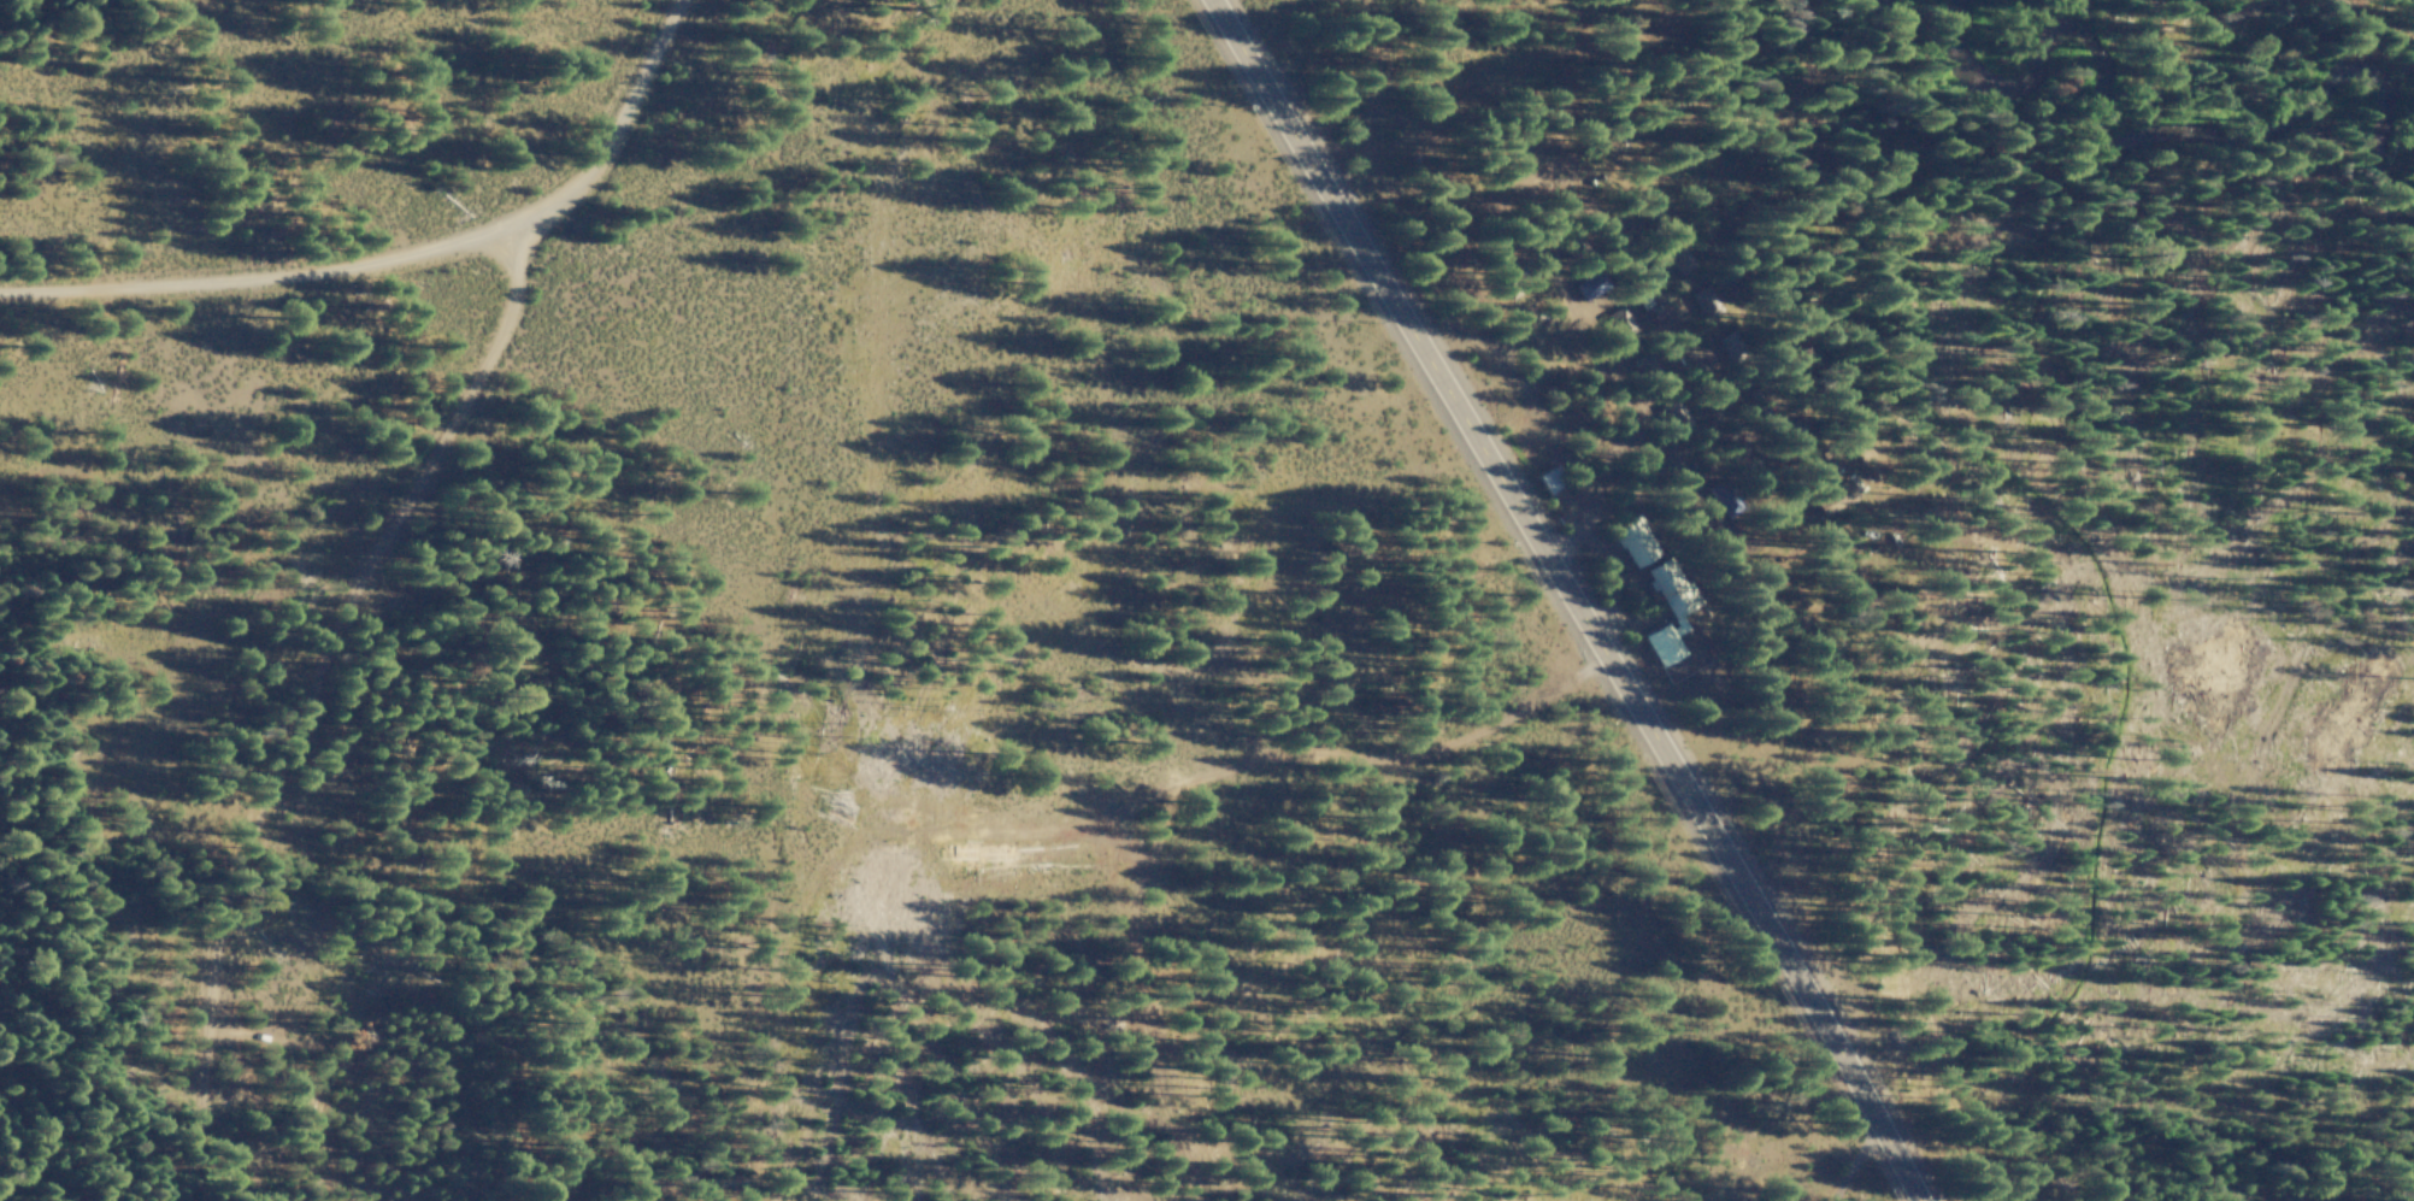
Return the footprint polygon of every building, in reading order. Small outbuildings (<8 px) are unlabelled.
[(1535,474),(1542,493),(1562,486),(1555,467),(1535,474)] [(1659,555),(1636,514),(1609,529),(1631,570),(1659,555)] [(1643,570),(1670,621),(1642,636),(1659,668),(1685,655),(1675,636),(1687,630),(1679,616),(1700,605),(1688,581),(1682,584),(1668,557),(1643,570)]
